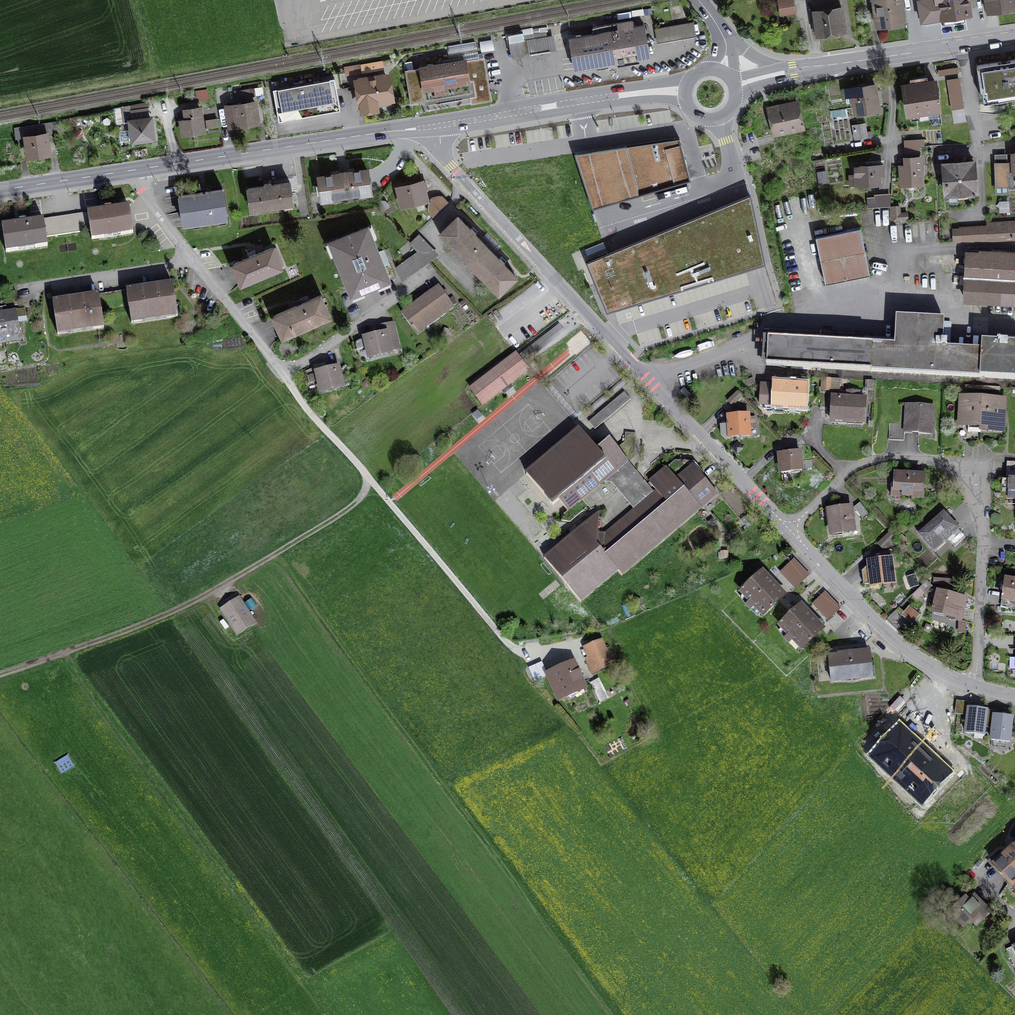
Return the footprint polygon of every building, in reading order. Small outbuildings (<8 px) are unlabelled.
[(876,25),(901,21),(898,0),(872,0),(876,25)] [(919,0),(922,23),(965,16),(970,9),(969,3),(967,3),(967,0),(920,0),(919,0)] [(991,10),(1013,6),(1012,0),(989,0),(991,10)] [(838,1),(816,4),(817,12),(813,13),(816,33),(842,30),(842,29),(846,28),(843,8),(839,9),(838,1)] [(570,37),(575,69),(608,64),(608,67),(618,65),(617,62),(649,57),(644,25),(632,27),(631,21),(593,27),(594,33),(570,37)] [(691,22),(655,28),(658,43),(694,37),(691,22)] [(512,58),(549,51),(547,36),(522,41),(521,37),(509,39),(512,58)] [(977,65),(981,94),(983,94),(984,102),(997,100),(1014,98),(1014,60),(977,65)] [(411,103),(471,93),(465,61),(405,71),(411,103)] [(348,74),(383,68),(382,62),(346,68),(348,74)] [(939,70),(939,75),(959,72),(958,67),(939,70)] [(390,98),(386,77),(359,81),(363,110),(376,108),(375,100),(390,98)] [(334,78),(273,89),(279,121),(340,110),(334,78)] [(961,107),(957,78),(947,80),(952,109),(961,107)] [(939,108),(935,81),(904,86),(908,113),(939,108)] [(875,85),(845,89),(847,103),(854,102),(856,116),(879,112),(875,85)] [(771,112),(776,135),(803,128),(796,101),(778,106),(779,110),(771,112)] [(255,102),(226,106),(229,126),(258,122),(255,102)] [(133,140),(153,138),(150,118),(149,118),(147,108),(131,111),(132,121),(130,121),(133,140)] [(183,133),(203,130),(200,108),(185,110),(186,119),(181,120),(183,133)] [(831,110),(832,117),(847,115),(847,108),(831,110)] [(207,127),(219,126),(218,117),(206,118),(207,127)] [(29,156),(49,153),(46,134),(59,132),(57,122),(14,128),(16,138),(26,137),(29,156)] [(120,141),(129,141),(128,122),(120,123),(120,141)] [(865,126),(853,128),(855,139),(867,137),(865,126)] [(905,148),(924,146),(924,139),(904,140),(905,148)] [(679,140),(626,147),(640,197),(691,183),(679,140)] [(924,146),(905,148),(905,155),(920,154),(919,147),(924,147),(924,146)] [(640,197),(626,147),(589,153),(575,155),(592,211),(607,207),(640,197)] [(901,166),(902,184),(922,182),(920,157),(905,158),(906,166),(901,166)] [(946,194),(976,191),(974,161),(963,162),(963,161),(944,164),(946,194)] [(996,185),(1008,185),(1007,162),(995,162),(996,185)] [(883,165),(855,167),(855,176),(858,176),(858,184),(880,183),(879,174),(884,174),(883,165)] [(319,176),(323,199),(370,192),(367,169),(347,172),(346,171),(339,172),(339,173),(319,176)] [(826,171),(818,172),(820,183),(827,182),(826,171)] [(427,188),(425,180),(398,187),(402,205),(427,199),(424,189),(427,188)] [(293,202),(290,182),(271,185),(270,183),(265,183),(264,186),(248,189),(249,199),(251,199),(253,208),(293,202)] [(208,191),(179,196),(182,221),(227,215),(223,189),(208,191)] [(613,295),(618,308),(766,263),(751,189),(724,200),(729,210),(611,259),(608,251),(586,260),(602,299),(613,295)] [(442,196),(431,199),(440,209),(448,202),(442,196)] [(868,207),(890,206),(890,197),(874,197),(875,202),(868,203),(868,207)] [(893,206),(894,219),(908,218),(907,212),(900,213),(899,205),(893,206)] [(65,219),(68,234),(91,230),(92,240),(104,238),(103,234),(120,232),(121,235),(133,234),(128,207),(111,209),(111,207),(105,208),(105,210),(88,213),(88,215),(65,219)] [(458,216),(441,232),(499,292),(515,276),(503,264),(505,262),(500,257),(498,259),(475,234),(476,233),(471,228),(470,229),(458,216)] [(68,234),(65,219),(43,222),(43,219),(26,222),(25,220),(19,221),(20,223),(2,226),(6,253),(18,251),(18,247),(35,245),(35,248),(47,246),(46,237),(68,234)] [(986,222),(987,226),(987,240),(1014,239),(1014,221),(986,222)] [(987,240),(987,226),(960,227),(961,242),(987,240)] [(352,293),(388,279),(367,227),(331,242),(352,293)] [(870,274),(860,227),(816,236),(825,283),(870,274)] [(418,251),(427,261),(429,262),(437,255),(418,235),(410,243),(418,251)] [(273,248),(233,264),(241,283),(281,267),(273,248)] [(402,279),(427,261),(418,251),(397,267),(402,279)] [(967,253),(965,299),(1014,302),(1014,255),(967,253)] [(113,293),(115,308),(129,305),(131,320),(177,313),(172,284),(113,293)] [(439,287),(402,314),(416,334),(426,327),(424,324),(436,315),(439,319),(439,318),(453,307),(452,306),(455,304),(451,298),(448,300),(439,287)] [(16,291),(2,293),(4,307),(18,305),(16,291)] [(115,308),(113,293),(53,302),(57,331),(103,324),(101,310),(115,308)] [(274,316),(283,336),(329,316),(320,295),(274,316)] [(25,309),(1,313),(5,340),(6,343),(21,341),(18,318),(26,316),(25,309)] [(982,342),(981,356),(946,354),(947,343),(943,342),(944,320),(897,318),(895,345),(768,338),(766,365),(1014,379),(1014,344),(982,342)] [(526,347),(531,356),(567,334),(561,325),(526,347)] [(379,335),(364,339),(368,357),(398,350),(396,344),(389,346),(385,327),(378,329),(379,335)] [(516,353),(470,388),(483,404),(529,369),(516,353)] [(321,391),(343,386),(342,382),(348,380),(344,367),(338,369),(338,368),(317,373),(321,391)] [(822,390),(828,390),(829,386),(831,386),(831,379),(822,378),(822,390)] [(760,405),(764,405),(764,409),(774,409),(774,406),(804,408),(805,386),(761,384),(760,405)] [(737,391),(727,401),(732,406),(742,397),(737,391)] [(832,420),(864,422),(865,399),(856,398),(856,392),(849,391),(849,398),(833,397),(832,420)] [(624,392),(589,422),(595,429),(630,399),(624,392)] [(967,432),(971,432),(971,441),(980,442),(982,399),(962,398),(961,424),(968,424),(967,432)] [(982,399),(980,442),(989,442),(989,429),(1002,430),(1003,400),(982,399)] [(932,406),(909,404),(908,421),(905,420),(905,424),(890,423),(889,438),(904,439),(904,432),(931,434),(932,406)] [(729,417),(730,435),(749,434),(749,429),(754,429),(753,416),(729,417)] [(580,429),(526,474),(552,505),(559,500),(568,510),(562,515),(562,521),(570,521),(588,506),(582,499),(628,460),(629,461),(634,457),(636,433),(625,432),(623,452),(621,452),(609,438),(597,449),(580,429)] [(799,452),(779,454),(781,472),(801,470),(799,452)] [(708,502),(717,494),(693,465),(691,467),(691,462),(675,460),(649,482),(659,494),(656,496),(655,495),(649,500),(650,502),(606,538),(597,537),(598,526),(594,526),(596,516),(595,515),(591,518),(589,516),(558,542),(560,545),(544,558),(580,601),(618,570),(622,575),(701,508),(699,505),(706,500),(708,502)] [(893,473),(891,495),(903,496),(904,493),(924,494),(924,475),(893,473)] [(842,509),(829,510),(832,533),(853,530),(849,502),(841,503),(842,509)] [(860,503),(854,507),(862,517),(868,513),(860,503)] [(943,513),(920,534),(933,549),(946,537),(955,546),(965,537),(943,513)] [(878,543),(884,550),(895,539),(889,533),(878,543)] [(872,583),(872,584),(893,582),(889,552),(880,553),(881,560),(869,562),(870,565),(867,566),(861,571),(863,583),(864,584),(872,583)] [(781,572),(796,587),(808,576),(793,560),(781,572)] [(783,595),(762,573),(742,591),(751,600),(746,605),(750,609),(755,604),(764,613),(783,595)] [(1002,606),(1014,608),(1014,580),(1005,579),(1002,606)] [(927,582),(913,595),(917,600),(931,586),(927,582)] [(966,599),(938,592),(933,611),(951,615),(950,619),(960,621),(966,599)] [(813,603),(828,619),(839,609),(824,593),(813,603)] [(221,609),(238,635),(255,624),(238,598),(221,609)] [(822,629),(800,606),(781,625),(790,634),(784,638),(789,643),(794,638),(802,647),(822,629)] [(920,615),(909,606),(901,615),(912,624),(920,615)] [(610,665),(600,641),(586,647),(596,671),(610,665)] [(829,657),(831,681),(872,676),(870,653),(829,657)] [(542,662),(528,668),(534,681),(548,675),(542,662)] [(573,663),(548,674),(558,697),(567,693),(570,699),(586,692),(573,663)] [(600,677),(590,681),(599,702),(609,698),(600,677)] [(899,712),(911,710),(908,689),(896,691),(899,712)] [(987,710),(968,707),(969,702),(956,701),(955,713),(967,715),(965,732),(984,735),(985,726),(987,710)] [(985,726),(992,727),(991,739),(1009,742),(1012,717),(994,714),(994,710),(987,710),(985,726)] [(939,746),(937,727),(917,729),(917,727),(910,728),(910,730),(890,732),(892,751),(904,749),(904,752),(927,749),(927,747),(939,746)] [(1009,883),(1014,877),(1014,844),(1009,849),(1010,851),(1005,856),(1000,850),(989,860),(1009,883)] [(981,921),(990,913),(973,895),(967,901),(965,898),(951,911),(964,925),(975,914),(981,921)]
